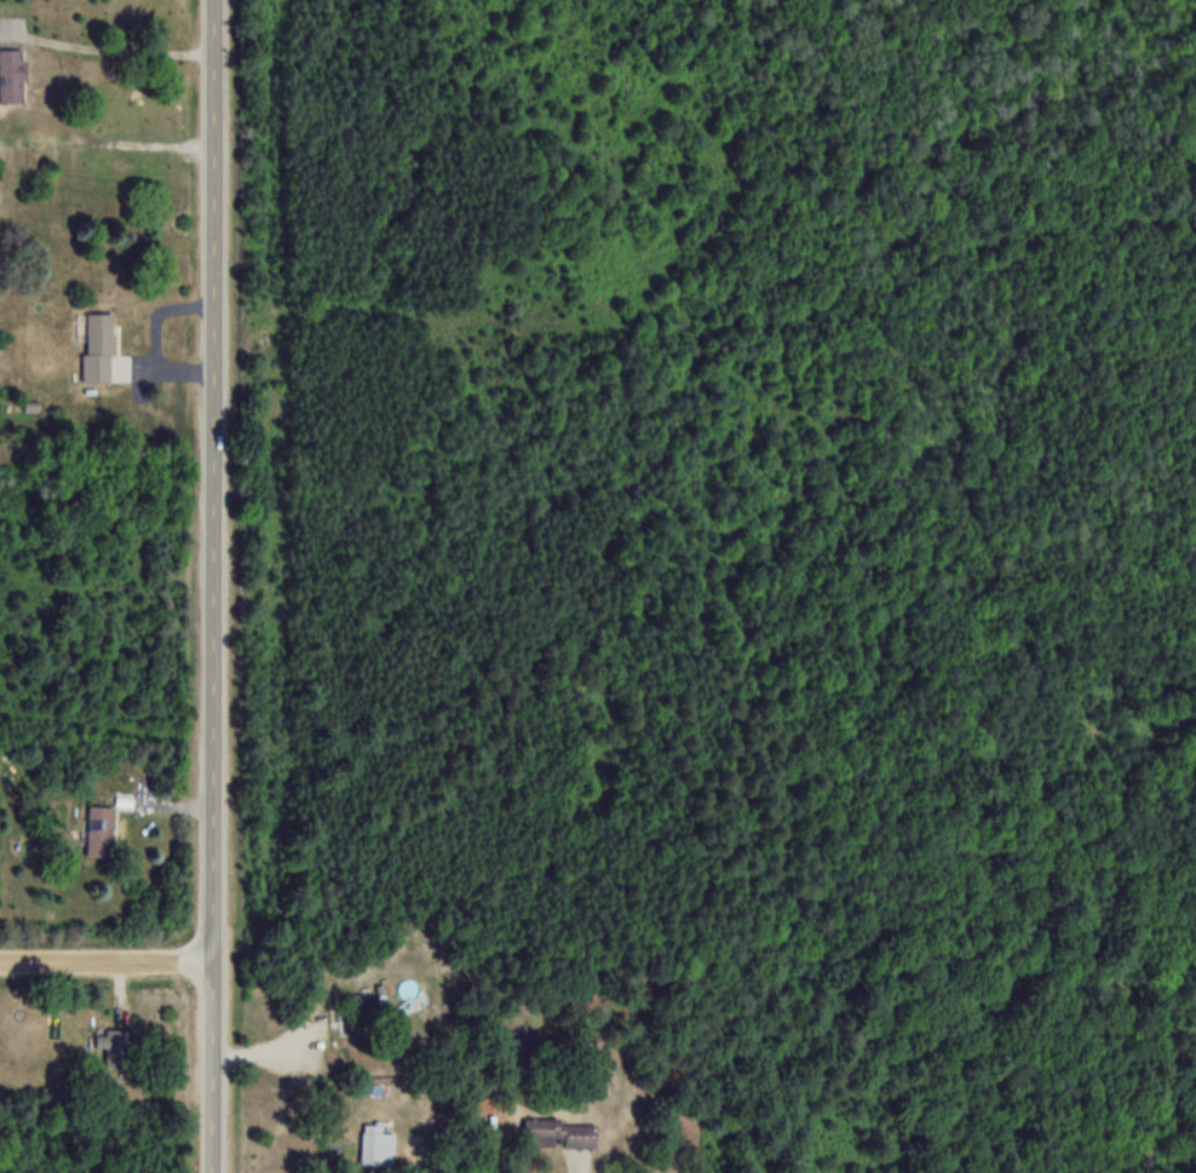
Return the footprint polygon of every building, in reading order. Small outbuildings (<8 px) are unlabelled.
[(23,102),(23,49),(0,49),(0,102),(23,102)] [(112,381),(112,313),(84,313),(84,381),(112,381)] [(88,856),(112,856),(112,806),(88,806),(88,856)] [(128,1030),(95,1030),(95,1049),(106,1049),(106,1065),(128,1065),(128,1030)] [(524,1146),(559,1146),(559,1147),(595,1147),(595,1120),(524,1120),(524,1146)] [(382,1132),(382,1123),(363,1122),(361,1164),(393,1166),(395,1132),(382,1132)]
